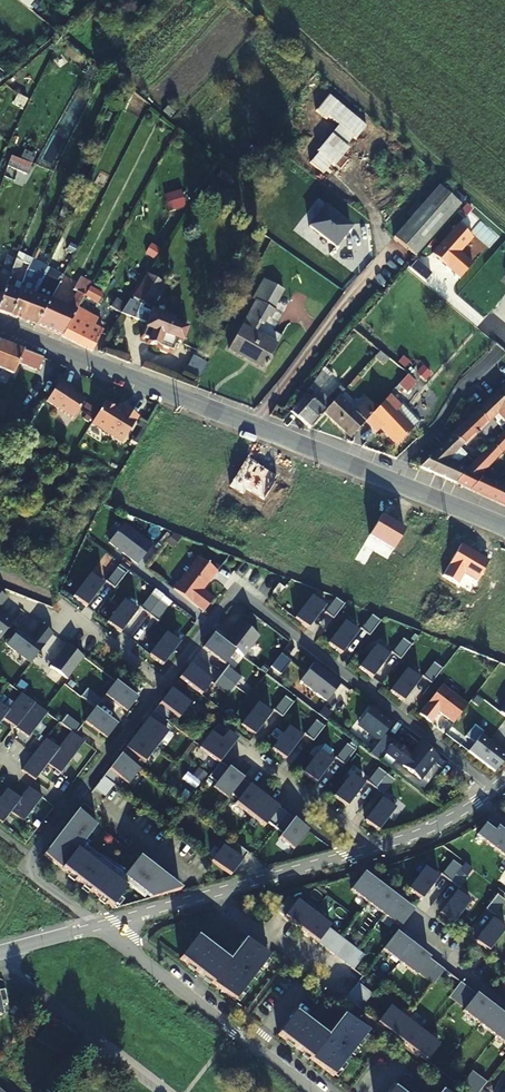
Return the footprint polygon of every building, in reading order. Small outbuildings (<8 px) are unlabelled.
[(364,124),(324,92),(311,108),(322,117),(324,115),(335,123),(313,150),(314,152),(306,162),(320,173),(328,163),(331,165),(346,147),(343,145),(351,135),(353,137),(364,124)] [(11,155),(4,176),(10,178),(13,170),(27,175),(31,163),(16,157),(11,155)] [(461,206),(441,187),(394,239),(416,258),(461,206)] [(308,226),(334,246),(350,225),(323,206),(308,226)] [(460,254),(472,239),(457,226),(432,255),(459,279),(472,264),(460,254)] [(9,276),(16,259),(16,258),(2,253),(0,259),(0,273),(9,276)] [(9,315),(21,319),(38,277),(41,279),(46,267),(47,266),(32,258),(30,264),(29,267),(19,292),(9,315)] [(19,292),(12,289),(22,262),(16,259),(9,276),(0,299),(0,312),(9,315),(19,292)] [(38,277),(21,319),(36,325),(59,282),(62,276),(46,267),(41,279),(38,277)] [(127,304),(121,314),(146,324),(141,339),(148,341),(147,343),(159,347),(161,351),(166,353),(170,351),(172,352),(176,340),(181,343),(187,325),(142,308),(143,305),(138,303),(139,300),(151,308),(164,287),(146,275),(127,304)] [(255,300),(227,350),(262,370),(282,335),(263,324),(267,317),(270,318),(274,310),(272,308),(282,289),(263,278),(252,298),(255,300)] [(74,316),(76,312),(56,303),(65,285),(59,282),(36,325),(62,336),(74,316)] [(121,314),(127,304),(115,297),(110,294),(92,284),(87,294),(121,314)] [(85,296),(77,292),(70,303),(79,308),(85,296)] [(74,316),(62,336),(90,350),(92,350),(92,349),(101,330),(74,316)] [(13,374),(18,362),(38,370),(43,358),(0,341),(0,369),(13,374)] [(203,371),(207,363),(193,356),(189,363),(203,371)] [(198,380),(202,372),(189,365),(184,373),(198,380)] [(329,379),(321,371),(309,388),(315,393),(325,383),(329,379)] [(410,388),(418,380),(408,373),(401,381),(410,388)] [(59,381),(46,401),(73,418),(85,400),(66,388),(67,386),(59,381)] [(495,393),(504,404),(504,383),(495,393)] [(323,412),(339,395),(334,391),(323,403),(315,396),(296,416),(309,428),(323,412)] [(381,427),(399,443),(421,417),(402,401),(401,402),(390,393),(377,408),(365,422),(377,432),(381,427)] [(466,442),(467,442),(473,436),(478,440),(495,424),(491,420),(502,410),(504,407),(504,404),(495,393),(480,408),(452,435),(466,442)] [(365,422),(377,408),(367,398),(355,410),(339,395),(323,412),(351,437),(365,422)] [(105,400),(91,423),(122,442),(138,415),(126,408),(123,411),(105,400)] [(504,506),(504,488),(494,483),(489,484),(479,476),(504,450),(504,451),(504,430),(475,461),(466,470),(454,482),(504,506)] [(466,442),(452,435),(421,467),(454,482),(466,470),(454,464),(455,461),(449,459),(461,447),(466,442)] [(246,458),(229,486),(243,494),(245,489),(263,500),(276,478),(256,465),(257,464),(246,458)] [(393,550),(404,531),(390,523),(391,521),(381,515),(369,536),(393,550)] [(138,565),(152,546),(123,525),(109,544),(138,565)] [(488,562),(461,546),(443,576),(457,584),(462,575),(476,583),(488,562)] [(204,613),(214,600),(202,591),(217,572),(199,558),(174,590),(204,613)] [(106,581),(115,587),(124,572),(116,567),(106,581)] [(90,575),(73,598),(87,608),(104,586),(90,575)] [(273,593),(278,597),(284,589),(280,585),(273,593)] [(151,593),(140,607),(157,620),(167,606),(151,593)] [(295,619),(309,630),(326,607),(312,597),(295,619)] [(325,614),(334,620),(345,605),(344,605),(336,599),(325,614)] [(124,601),(107,623),(120,634),(137,612),(124,601)] [(13,623),(0,613),(0,640),(13,623)] [(360,630),(370,637),(381,622),(372,616),(361,630),(360,630)] [(240,623),(225,643),(243,658),(259,637),(240,623)] [(359,633),(346,623),(329,645),(342,655),(359,633)] [(53,635),(41,626),(31,639),(27,635),(28,633),(20,627),(6,646),(31,664),(53,635)] [(166,634),(149,656),(163,667),(180,644),(166,634)] [(213,635),(203,648),(225,665),(235,652),(225,643),(213,635)] [(391,654),(401,661),(412,646),(403,640),(392,654),(391,654)] [(84,659),(67,646),(50,667),(67,681),(84,659)] [(390,657),(376,646),(359,668),(373,679),(390,657)] [(292,662),(282,654),(271,668),(281,675),(292,662)] [(327,703),(342,684),(315,663),(301,682),(327,703)] [(423,677),(432,685),(444,670),(434,663),(423,677)] [(190,666),(179,679),(201,696),(212,682),(190,666)] [(229,694),(242,677),(227,666),(214,683),(229,694)] [(421,681),(407,670),(390,692),(404,703),(421,681)] [(137,699),(115,682),(104,696),(125,713),(137,699)] [(469,706),(442,686),(420,715),(431,724),(440,712),(455,724),(469,706)] [(87,688),(81,696),(93,706),(100,697),(87,688)] [(178,720),(190,705),(171,690),(103,779),(118,791),(130,774),(134,778),(145,763),(141,760),(146,753),(151,756),(167,734),(163,731),(174,717),(178,720)] [(21,695),(8,711),(0,705),(0,724),(1,723),(3,720),(28,739),(34,732),(47,715),(43,712),(21,695)] [(283,696),(274,710),(282,715),(291,701),(283,696)] [(258,704),(241,726),(255,737),(272,715),(258,704)] [(371,736),(380,743),(395,724),(373,707),(359,725),(372,735),(371,736)] [(116,726),(94,709),(84,723),(106,739),(116,726)] [(73,732),(79,724),(66,715),(60,723),(73,732)] [(305,735),(304,735),(314,743),(325,728),(325,727),(324,728),(317,722),(306,736),(305,735)] [(294,851),(309,832),(220,763),(237,741),(217,726),(199,750),(219,765),(209,778),(217,784),(213,789),(228,800),(232,796),(239,801),(235,805),(265,828),(268,824),(283,835),(279,839),(294,851)] [(289,728),(272,750),(286,761),(303,739),(289,728)] [(84,744),(71,733),(58,750),(45,740),(22,772),(35,782),(48,766),(59,775),(60,775),(84,744)] [(469,753),(495,773),(504,763),(504,753),(482,736),(469,753)] [(439,758),(421,744),(412,756),(409,753),(408,754),(405,752),(406,751),(394,742),(386,754),(421,781),(439,758)] [(336,759),(335,759),(345,766),(356,751),(355,751),(348,745),(337,760),(336,759)] [(320,752),(303,774),(317,784),(334,762),(320,752)] [(383,794),(394,779),(377,767),(366,782),(383,794)] [(351,776),(334,798),(348,808),(365,786),(351,776)] [(28,789),(20,800),(7,790),(0,800),(0,824),(2,825),(11,814),(23,824),(42,799),(28,789)] [(382,800),(365,822),(379,832),(396,810),(382,800)] [(77,813),(43,857),(112,909),(127,890),(122,886),(78,852),(82,847),(96,827),(77,813)] [(476,836),(504,858),(504,857),(504,834),(488,821),(477,836),(476,836)] [(223,848),(212,862),(231,877),(248,855),(234,843),(228,851),(223,848)] [(82,847),(78,852),(122,886),(124,884),(144,899),(146,896),(123,879),(82,847)] [(138,859),(123,879),(146,896),(151,900),(181,892),(138,859)] [(452,862),(441,877),(449,883),(461,868),(452,862)] [(438,879),(425,868),(408,891),(421,901),(438,879)] [(449,883),(458,889),(469,875),(461,868),(449,883)] [(351,891),(400,929),(413,912),(368,877),(363,874),(351,891)] [(456,892),(439,915),(453,925),(470,903),(456,892)] [(504,902),(497,895),(485,910),(494,917),(504,902)] [(334,957),(353,972),(364,957),(329,930),(330,927),(297,902),(295,904),(288,898),(276,913),(334,957)] [(489,953),(504,931),(504,930),(492,920),(475,942),(481,946),(489,953)] [(433,986),(444,971),(396,934),(383,951),(416,976),(418,974),(433,986)] [(197,938),(179,961),(189,969),(192,966),(213,983),(211,986),(234,1004),(268,959),(244,941),(229,962),(197,938)] [(461,984),(449,999),(464,1010),(463,1012),(504,1045),(504,1018),(461,984)] [(371,996),(357,985),(345,1000),(359,1012),(371,996)] [(3,1016),(1,1005),(8,1004),(5,990),(0,991),(0,1016),(3,1016)] [(23,1003),(14,1017),(21,1022),(30,1008),(23,1003)] [(439,1046),(390,1008),(377,1025),(420,1058),(426,1063),(439,1046)] [(364,1033),(343,1017),(328,1037),(296,1013),(278,1037),(288,1045),(290,1042),(332,1074),(346,1055),(349,1058),(362,1041),(359,1040),(364,1033)] [(460,1089),(464,1091),(481,1091),(487,1084),(472,1073),(460,1089)]
